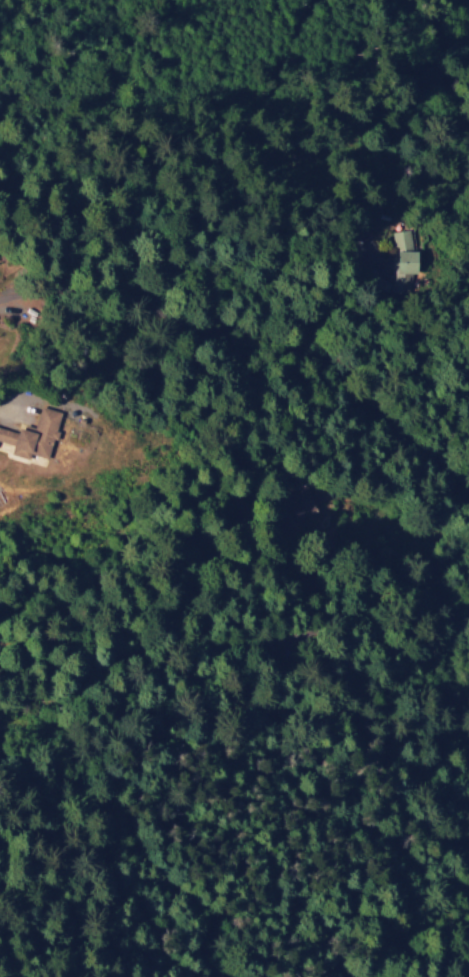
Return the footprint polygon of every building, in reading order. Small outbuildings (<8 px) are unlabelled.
[(394,230),(394,281),(405,281),(405,282),(410,282),(410,273),(419,273),(419,249),(412,249),(412,229),(394,230)] [(12,444),(10,453),(28,458),(29,453),(49,458),(61,411),(40,406),(34,430),(18,426),(17,431),(0,426),(0,441),(12,444)]
